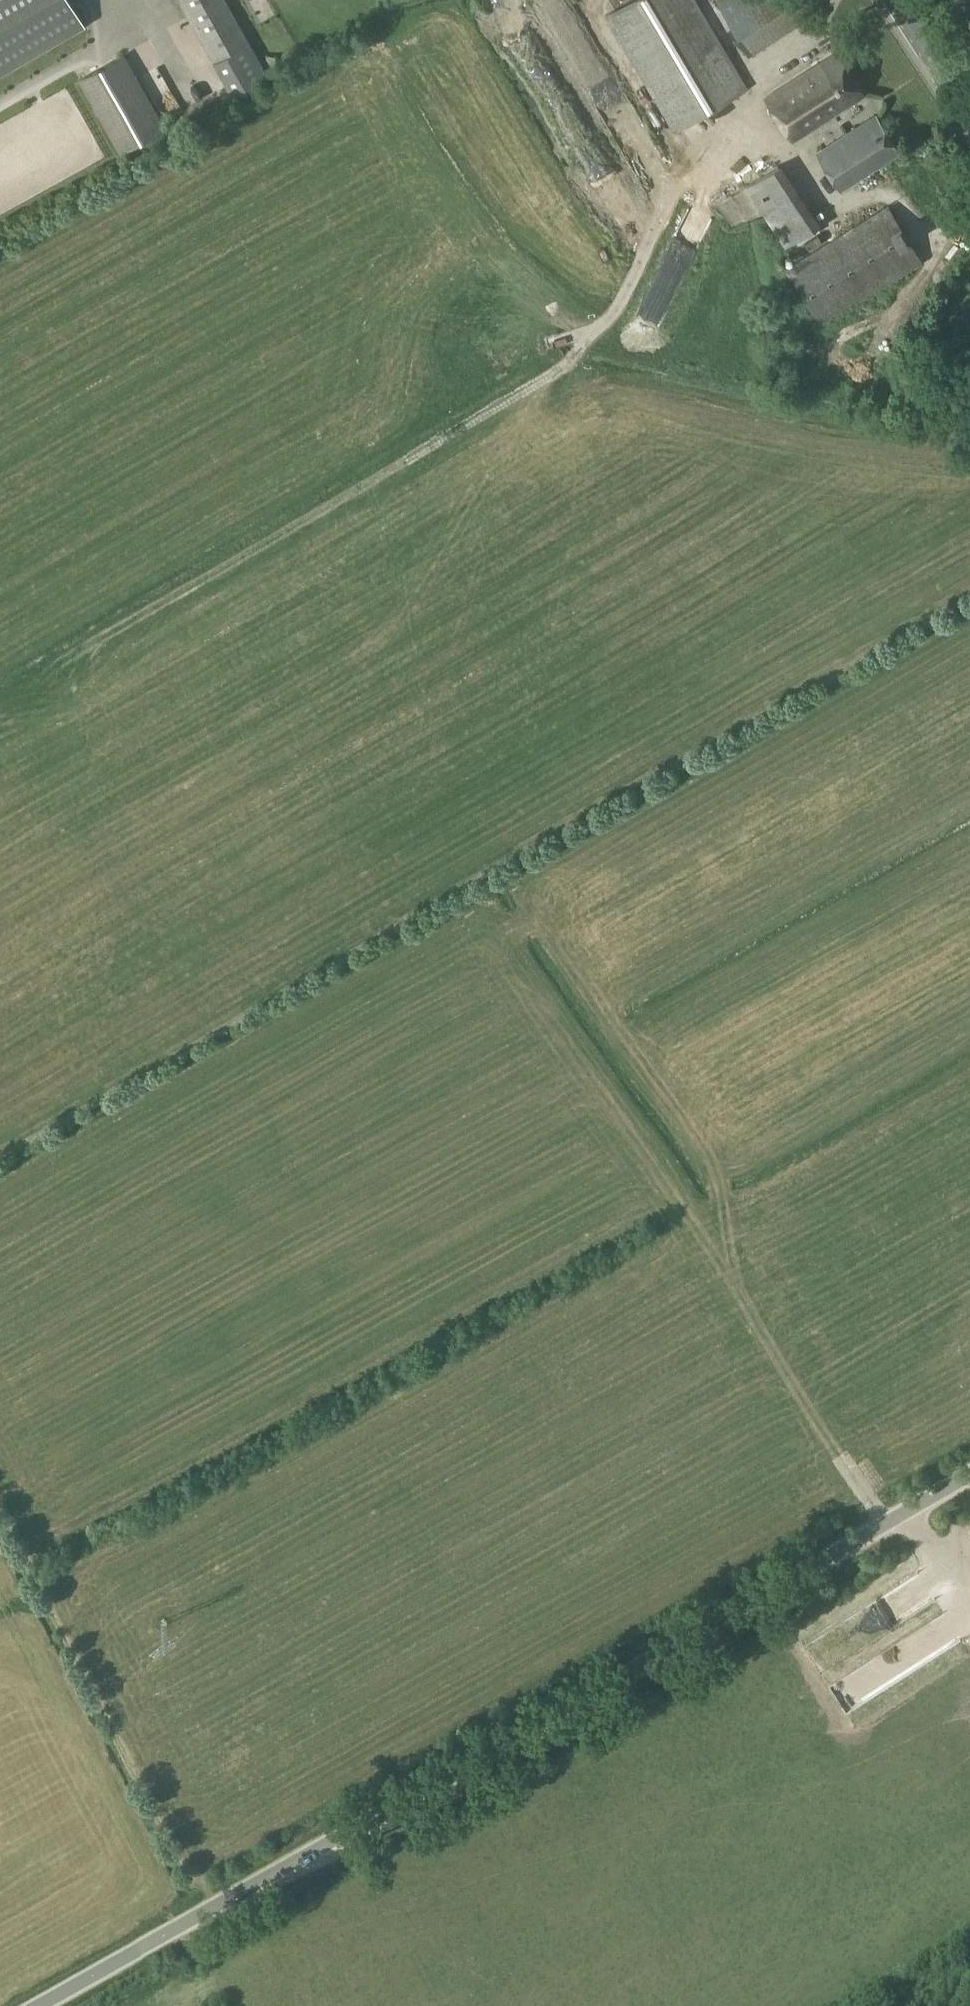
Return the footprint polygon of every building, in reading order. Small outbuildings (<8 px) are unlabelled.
[(84,24),(70,0),(0,0),(0,73),(84,24)] [(227,0),(180,0),(237,94),(271,74),(227,0)] [(605,13),(674,131),(748,87),(697,0),(628,0),(605,13)] [(785,2),(729,37),(739,54),(796,19),(785,2)] [(125,53),(78,79),(119,152),(165,126),(125,53)] [(794,138),(862,95),(836,53),(767,96),(794,138)] [(842,189),(899,152),(875,114),(818,151),(842,189)] [(782,248),(815,227),(776,163),(742,184),(782,248)] [(889,205),(787,267),(821,323),(923,261),(889,205)]
